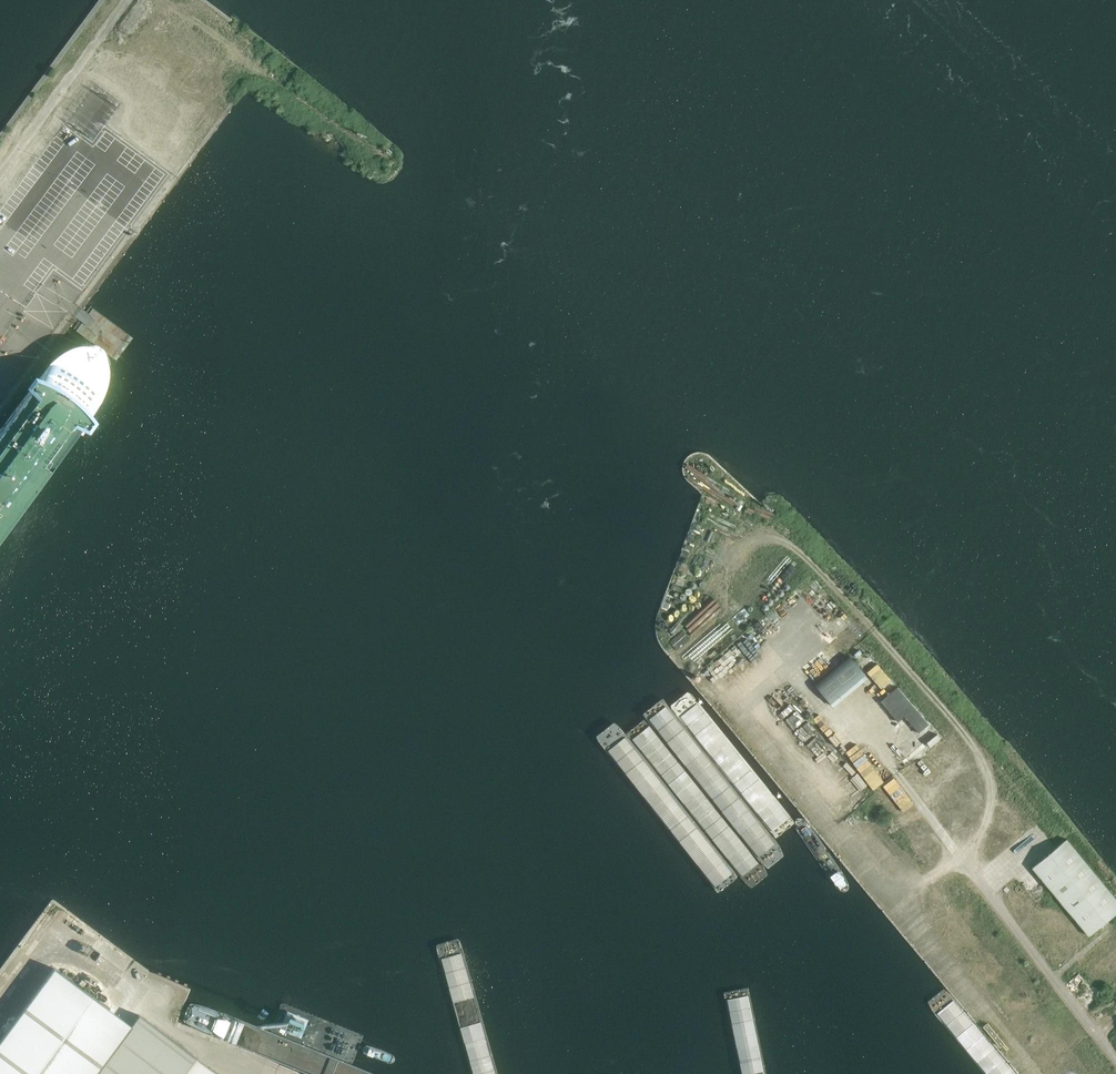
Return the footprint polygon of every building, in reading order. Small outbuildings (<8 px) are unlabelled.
[(46,365),(0,430),(0,535),(98,403),(107,390),(111,373),(112,364),(110,354),(107,347),(102,341),(101,340),(82,340),(67,345),(56,353),(46,365)] [(831,704),(866,674),(850,656),(816,685),(831,704)] [(871,657),(861,665),(882,690),(892,682),(871,657)] [(899,689),(882,703),(900,724),(907,718),(919,733),(929,725),(899,689)] [(924,747),(917,738),(897,755),(904,764),(924,747)] [(885,782),(864,757),(854,766),(875,791),(885,782)] [(1067,839),(1058,847),(1033,868),(1089,936),(1115,914),(1115,898),(1067,839)] [(131,1025),(54,968),(0,1040),(0,1073),(95,1073),(131,1025)]
